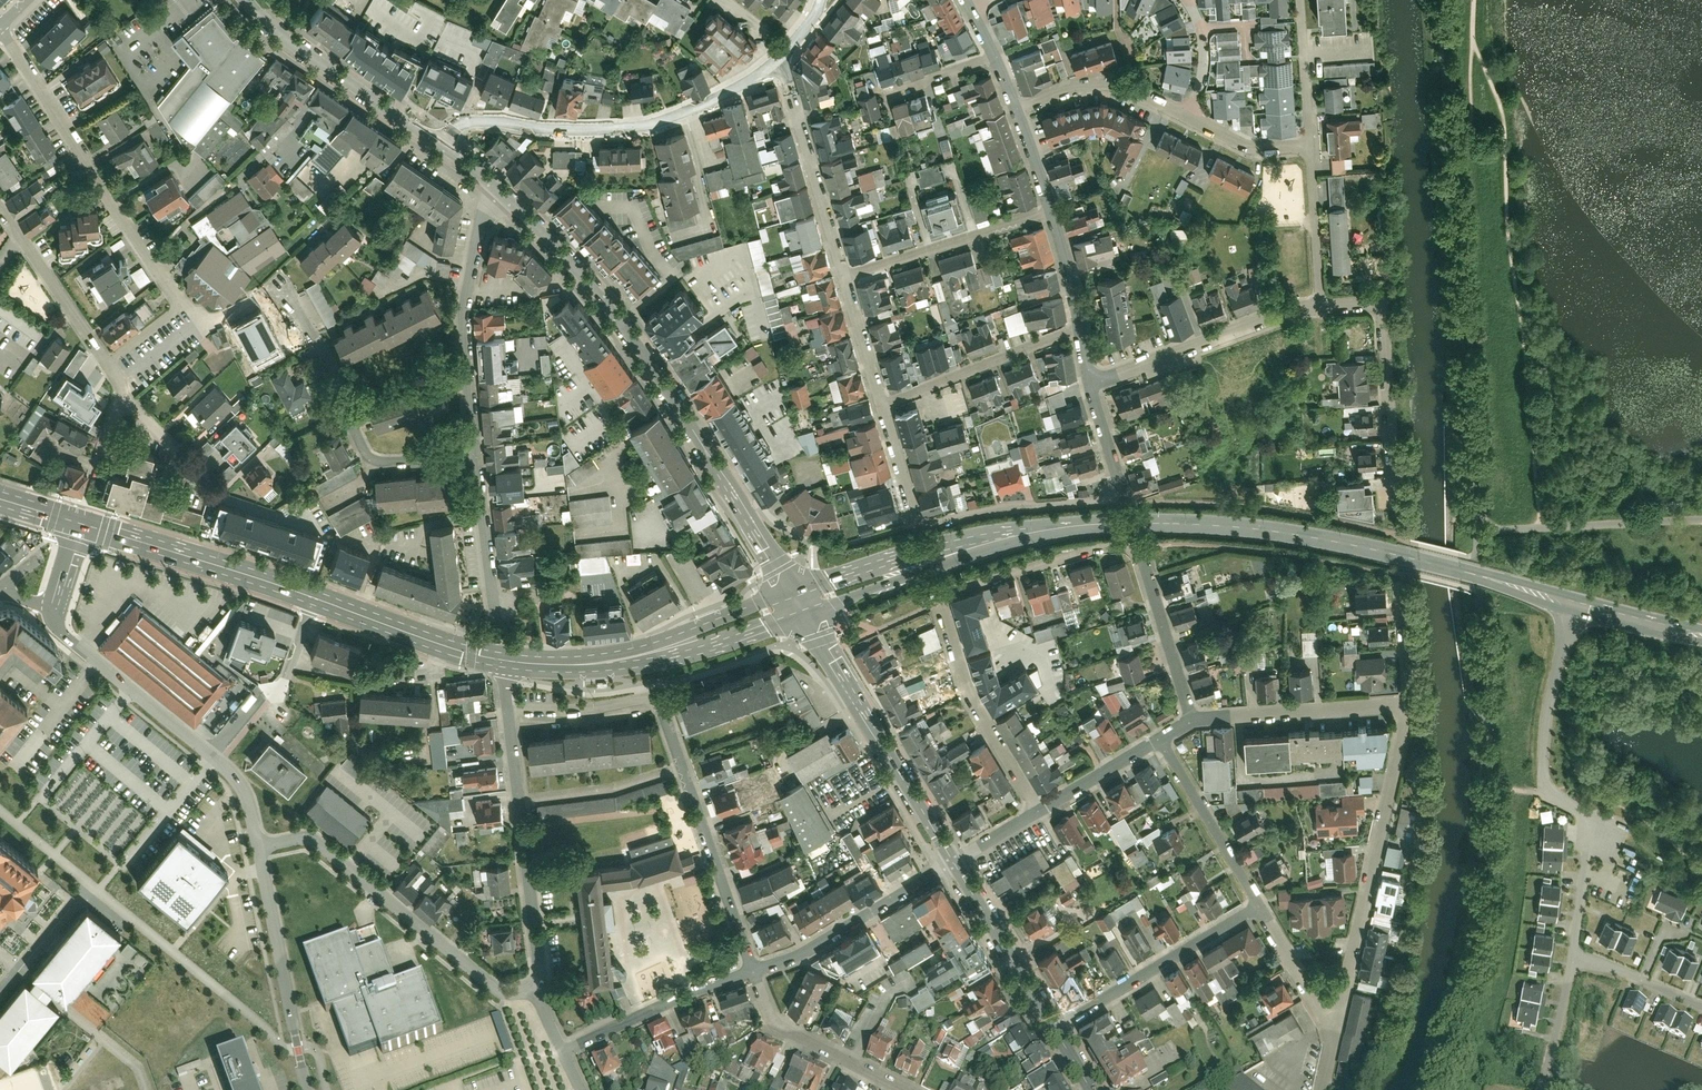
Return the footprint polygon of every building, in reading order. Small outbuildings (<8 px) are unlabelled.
[(398,90),(418,61),(326,0),(306,29),(398,90)] [(491,21),(508,31),(525,3),(532,7),(537,0),(505,0),(491,21)] [(524,42),(544,51),(551,34),(558,37),(563,27),(559,25),(567,9),(574,12),(579,1),(577,0),(547,0),(540,16),(536,15),(524,42)] [(691,7),(679,0),(659,0),(658,3),(653,0),(589,0),(627,23),(631,15),(646,24),(649,18),(675,34),(691,7)] [(785,16),(798,0),(764,0),(785,16)] [(857,7),(859,4),(869,14),(881,0),(850,0),(857,7)] [(891,10),(899,9),(897,0),(889,0),(891,10)] [(953,0),(938,0),(934,2),(947,30),(964,22),(953,0)] [(1050,0),(1026,0),(1030,16),(1035,14),(1037,24),(1056,19),(1050,0)] [(1083,0),(1057,0),(1058,4),(1066,3),(1067,11),(1084,8),(1083,0)] [(1114,0),(1090,0),(1090,4),(1096,4),(1096,13),(1114,13),(1114,0)] [(1138,8),(1150,13),(1155,0),(1121,0),(1121,9),(1129,8),(1128,12),(1136,16),(1138,8)] [(1198,7),(1216,7),(1216,20),(1232,19),(1231,3),(1231,0),(1198,0),(1198,7)] [(1231,3),(1242,2),(1243,18),(1258,17),(1257,1),(1270,1),(1271,15),(1289,14),(1288,0),(1231,0),(1231,3)] [(1316,17),(1319,17),(1319,28),(1342,26),(1341,0),(1315,0),(1316,17)] [(1164,33),(1185,23),(1175,3),(1154,13),(1164,33)] [(844,4),(825,30),(836,38),(844,28),(852,34),(859,25),(851,19),(856,12),(844,4)] [(1029,30),(1020,4),(1002,10),(1005,20),(1007,26),(1011,25),(1014,35),(1029,30)] [(707,28),(692,44),(724,73),(740,55),(745,60),(759,45),(719,8),(704,25),(707,28)] [(189,64),(156,103),(166,122),(193,144),(229,98),(254,68),(262,58),(235,38),(210,9),(192,23),(169,41),(189,64)] [(84,32),(67,16),(35,49),(52,65),(84,32)] [(1007,26),(1005,20),(994,24),(1001,44),(1006,42),(1004,36),(1010,34),(1007,26)] [(973,39),(964,22),(947,30),(945,31),(953,48),(973,39)] [(1268,127),(1268,135),(1297,134),(1295,59),(1288,59),(1288,43),(1292,43),(1291,28),(1287,28),(1287,22),(1276,22),(1276,28),(1260,29),(1261,57),(1268,57),(1268,63),(1263,63),(1263,68),(1268,68),(1268,76),(1259,76),(1260,85),(1265,85),(1266,93),(1260,93),(1261,105),(1266,105),(1267,117),(1262,118),(1262,127),(1268,127)] [(1214,90),(1215,118),(1244,117),(1243,106),(1248,105),(1247,78),(1240,78),(1240,59),(1243,59),(1243,42),(1239,42),(1239,32),(1217,33),(1218,62),(1218,78),(1225,78),(1226,90),(1214,90)] [(490,39),(476,33),(473,41),(486,47),(490,39)] [(821,35),(807,54),(831,73),(839,62),(827,53),(834,44),(821,35)] [(909,36),(892,41),(894,50),(912,44),(909,36)] [(1166,47),(1166,62),(1193,61),(1192,36),(1174,37),(1174,47),(1166,47)] [(1054,38),(1042,43),(1045,52),(1058,47),(1054,38)] [(505,44),(493,39),(483,60),(495,65),(505,44)] [(882,81),(940,65),(935,46),(931,47),(929,39),(921,42),(924,52),(912,55),(910,47),(899,50),(901,59),(893,61),(891,52),(879,55),(882,64),(877,65),(882,81)] [(1072,56),(1078,74),(1118,60),(1112,42),(1072,56)] [(1042,49),(1012,60),(1024,94),(1054,82),(1050,71),(1038,76),(1034,66),(1046,61),(1042,49)] [(267,51),(262,58),(254,68),(265,76),(260,82),(267,87),(272,80),(279,86),(274,94),(293,108),(310,84),(267,51)] [(474,75),(430,54),(418,79),(462,100),(474,75)] [(61,81),(82,112),(122,84),(101,55),(61,81)] [(798,67),(808,103),(828,97),(825,88),(820,89),(819,86),(826,78),(807,59),(798,67)] [(1069,74),(1063,59),(1056,62),(1061,77),(1069,74)] [(1166,78),(1164,87),(1185,92),(1191,69),(1166,62),(1162,77),(1166,78)] [(688,96),(709,89),(700,63),(679,71),(688,96)] [(1372,64),(1323,66),(1325,108),(1352,106),(1351,82),(1347,83),(1347,78),(1373,76),(1372,64)] [(660,70),(626,78),(631,102),(666,94),(660,70)] [(505,107),(507,103),(516,84),(492,73),(481,95),(505,107)] [(982,114),(1003,107),(993,77),(974,83),(975,87),(957,93),(961,106),(978,100),(982,114)] [(580,108),(583,86),(560,83),(556,111),(575,114),(576,107),(580,108)] [(943,83),(935,85),(937,92),(945,90),(943,83)] [(507,103),(538,115),(546,96),(516,84),(507,103)] [(778,86),(749,94),(757,121),(764,119),(761,109),(772,107),(774,117),(786,114),(778,86)] [(348,110),(318,89),(307,102),(319,111),(299,138),(316,151),(319,147),(348,110)] [(866,118),(880,115),(874,90),(860,93),(866,118)] [(607,92),(605,100),(612,102),(614,94),(607,92)] [(911,118),(933,111),(928,94),(893,105),(902,134),(915,130),(911,118)] [(238,104),(229,98),(193,144),(191,148),(205,159),(227,130),(237,137),(241,131),(250,123),(234,110),(238,104)] [(54,149),(22,100),(4,111),(37,160),(54,149)] [(726,114),(707,120),(712,138),(730,132),(732,141),(755,134),(744,100),(724,106),(726,114)] [(250,123),(241,131),(257,147),(287,118),(271,102),(250,123)] [(1074,106),(1084,134),(1096,133),(1109,139),(1122,112),(1104,106),(1104,103),(1095,102),(1095,105),(1074,106)] [(1074,106),(1038,118),(1048,146),(1084,134),(1074,106)] [(114,109),(97,122),(105,132),(112,142),(129,129),(114,109)] [(348,110),(319,147),(337,161),(350,143),(361,151),(376,130),(348,110)] [(1142,122),(1122,112),(1109,139),(1099,158),(1109,163),(1106,168),(1119,174),(1122,168),(1125,170),(1140,139),(1134,137),(1142,122)] [(997,171),(1021,163),(1005,113),(981,121),(997,171)] [(1361,119),(1326,122),(1330,177),(1343,176),(1342,157),(1350,157),(1348,135),(1360,134),(1360,128),(1376,127),(1375,113),(1361,114),(1361,119)] [(153,114),(143,119),(153,137),(162,132),(153,114)] [(842,116),(814,123),(822,158),(860,149),(856,135),(841,138),(838,127),(845,126),(842,116)] [(947,121),(949,136),(976,132),(974,121),(965,123),(964,118),(947,121)] [(879,141),(891,138),(888,126),(876,129),(879,141)] [(376,130),(361,151),(359,153),(388,175),(405,152),(396,145),(376,130)] [(1162,131),(1154,150),(1193,168),(1202,150),(1162,131)] [(759,147),(764,163),(780,159),(781,162),(798,157),(790,132),(772,138),(775,146),(769,148),(768,145),(759,147)] [(732,141),(725,143),(732,165),(738,181),(739,186),(768,177),(764,163),(759,147),(755,134),(732,141)] [(694,172),(683,135),(653,143),(664,179),(657,181),(668,218),(694,211),(699,209),(688,174),(694,172)] [(518,149),(502,136),(488,152),(504,166),(518,149)] [(157,161),(143,139),(113,158),(120,168),(132,161),(139,172),(157,161)] [(946,156),(953,153),(947,140),(941,142),(946,156)] [(641,146),(600,147),(601,169),(642,168),(641,146)] [(543,211),(570,185),(557,172),(546,182),(537,172),(546,163),(531,148),(508,170),(535,197),(532,200),(543,211)] [(562,149),(562,167),(586,167),(586,149),(562,149)] [(0,157),(0,180),(4,188),(25,176),(11,151),(0,157)] [(844,159),(825,164),(833,195),(851,190),(844,159)] [(1071,159),(1049,164),(1053,183),(1086,175),(1084,166),(1073,168),(1071,159)] [(1220,159),(1211,178),(1246,194),(1254,175),(1220,159)] [(270,161),(248,178),(263,198),(285,181),(270,161)] [(462,201),(404,162),(387,187),(435,220),(432,246),(457,249),(462,201)] [(779,180),(782,190),(806,182),(800,162),(783,168),(786,178),(779,180)] [(738,181),(732,165),(708,172),(713,188),(738,181)] [(935,165),(921,170),(923,176),(919,177),(922,187),(946,180),(943,170),(937,172),(935,165)] [(880,169),(860,175),(864,189),(884,183),(880,169)] [(1033,205),(1023,170),(996,178),(1006,213),(1033,205)] [(226,180),(218,172),(190,199),(198,207),(226,180)] [(300,202),(311,195),(298,172),(287,178),(300,202)] [(186,200),(169,174),(141,192),(148,203),(158,218),(186,200)] [(1330,177),(1328,177),(1330,209),(1328,209),(1332,270),(1351,269),(1347,208),(1345,208),(1343,176),(1330,177)] [(1183,193),(1188,181),(1181,178),(1176,190),(1183,193)] [(38,179),(8,199),(19,216),(35,206),(38,203),(36,200),(47,192),(38,179)] [(979,183),(965,187),(975,221),(988,217),(979,183)] [(336,201),(347,193),(341,184),(330,193),(336,201)] [(876,187),(868,189),(871,201),(879,199),(876,187)] [(815,209),(809,188),(774,198),(781,219),(815,209)] [(207,234),(212,242),(179,282),(211,308),(226,308),(252,277),(247,273),(286,249),(271,225),(260,208),(257,202),(251,206),(243,192),(208,213),(193,222),(202,237),(207,234)] [(1126,207),(1133,196),(1125,192),(1119,202),(1126,207)] [(634,295),(658,276),(636,248),(631,251),(607,220),(603,223),(582,196),(558,214),(578,240),(583,236),(607,268),(611,265),(634,295)] [(753,201),(754,207),(768,204),(766,197),(753,201)] [(836,201),(842,226),(859,222),(854,197),(836,201)] [(924,207),(932,235),(963,226),(955,197),(924,207)] [(35,206),(19,216),(31,234),(55,218),(46,205),(38,210),(35,206)] [(1098,208),(1066,217),(1072,236),(1096,229),(1094,221),(1101,219),(1098,208)] [(698,225),(694,211),(668,218),(664,219),(669,234),(698,225)] [(824,243),(816,216),(795,222),(796,227),(785,231),(789,245),(796,243),(798,250),(824,243)] [(878,234),(884,252),(915,243),(909,224),(905,226),(903,217),(897,219),(899,225),(891,228),(889,222),(881,224),(884,232),(878,234)] [(71,235),(57,237),(59,263),(75,261),(74,253),(88,252),(87,243),(100,242),(98,218),(79,220),(79,226),(70,227),(71,235)] [(322,239),(298,262),(316,281),(338,259),(342,264),(364,243),(345,223),(325,242),(322,239)] [(845,237),(852,259),(873,253),(866,230),(845,237)] [(506,261),(511,263),(535,287),(552,270),(524,242),(495,233),(486,266),(503,271),(506,261)] [(724,245),(721,233),(673,247),(676,260),(724,245)] [(1049,260),(1043,234),(1014,241),(1018,255),(1025,253),(1028,265),(1049,260)] [(1111,237),(1074,247),(1080,268),(1117,259),(1111,237)] [(788,336),(760,238),(748,241),(776,339),(788,336)] [(832,268),(828,253),(817,256),(815,250),(802,254),(806,267),(796,270),(800,282),(824,275),(823,271),(832,268)] [(367,275),(359,289),(370,296),(377,285),(383,288),(389,278),(396,282),(403,270),(409,274),(417,261),(401,251),(394,263),(388,259),(382,270),(379,268),(372,279),(367,275)] [(972,251),(939,261),(945,280),(948,279),(952,289),(962,286),(959,277),(966,274),(971,289),(980,286),(975,271),(978,271),(972,251)] [(118,255),(82,278),(101,307),(128,289),(121,278),(139,266),(132,255),(122,262),(118,255)] [(923,264),(894,273),(904,304),(915,300),(911,288),(916,286),(919,296),(932,292),(923,264)] [(987,264),(980,267),(987,286),(994,283),(987,264)] [(141,266),(130,273),(139,287),(150,280),(141,266)] [(1262,268),(1250,270),(1252,284),(1264,282),(1262,268)] [(1182,275),(1186,287),(1202,281),(1198,269),(1182,275)] [(1024,296),(1049,290),(1045,272),(1020,278),(1024,296)] [(807,313),(842,302),(834,276),(808,284),(812,299),(803,302),(807,313)] [(1106,344),(1136,339),(1126,277),(1097,282),(1106,344)] [(876,280),(859,285),(867,313),(894,304),(892,297),(882,300),(880,293),(889,290),(886,281),(877,283),(876,280)] [(1236,281),(1226,284),(1237,317),(1260,309),(1253,287),(1240,291),(1236,281)] [(778,295),(800,290),(799,284),(776,289),(778,295)] [(1150,288),(1155,302),(1167,298),(1163,284),(1150,288)] [(340,320),(321,287),(310,293),(329,326),(340,320)] [(645,323),(668,353),(685,341),(688,345),(697,339),(689,328),(703,317),(684,293),(645,323)] [(1197,304),(1191,306),(1201,330),(1228,319),(1218,293),(1209,296),(1211,302),(1206,304),(1203,296),(1195,299),(1197,304)] [(343,333),(330,339),(342,365),(380,347),(383,353),(439,326),(425,296),(419,299),(420,302),(411,307),(410,303),(401,308),(402,311),(392,316),(391,312),(383,316),(385,319),(373,325),(369,315),(361,319),(363,324),(352,329),(350,324),(341,329),(343,333)] [(576,303),(570,296),(554,309),(571,329),(591,314),(581,299),(576,303)] [(1157,304),(1169,340),(1193,332),(1180,296),(1157,304)] [(1010,334),(1031,327),(1060,321),(1057,299),(1040,302),(1041,307),(1026,311),(1005,317),(1010,334)] [(946,301),(939,303),(947,331),(958,328),(955,317),(951,318),(946,301)] [(124,312),(99,331),(110,346),(154,312),(146,303),(128,317),(124,312)] [(257,334),(277,356),(294,340),(274,318),(266,325),(248,305),(233,318),(252,339),(257,334)] [(850,330),(845,315),(839,317),(837,310),(820,316),(828,340),(844,335),(843,332),(850,330)] [(489,313),(473,314),(475,336),(490,335),(490,329),(505,328),(504,315),(490,316),(489,313)] [(598,322),(591,314),(571,329),(572,330),(577,337),(591,356),(585,360),(607,390),(634,371),(613,342),(598,322)] [(726,361),(748,348),(727,319),(707,333),(726,361)] [(887,322),(873,326),(880,348),(904,341),(901,330),(891,333),(887,322)] [(960,346),(965,359),(999,346),(990,322),(979,326),(981,332),(975,334),(971,326),(951,334),(956,347),(960,346)] [(218,333),(212,335),(217,348),(229,344),(223,328),(217,331),(218,333)] [(685,341),(668,353),(691,385),(716,369),(726,361),(707,333),(697,339),(688,345),(685,341)] [(476,337),(479,378),(509,375),(509,368),(522,367),(521,354),(507,355),(506,335),(476,337)] [(53,338),(39,359),(54,369),(68,348),(53,338)] [(860,365),(853,339),(836,344),(842,369),(860,365)] [(942,343),(929,346),(935,368),(948,365),(942,343)] [(929,346),(916,350),(923,372),(935,368),(929,346)] [(63,373),(49,399),(90,422),(100,406),(91,401),(95,393),(92,392),(103,373),(91,367),(85,378),(76,374),(88,353),(77,347),(63,372),(63,373)] [(198,353),(193,348),(184,356),(189,361),(198,353)] [(549,353),(540,353),(542,371),(550,371),(549,353)] [(1070,382),(1067,353),(1053,354),(1053,356),(1046,356),(1049,381),(1059,380),(1059,383),(1070,382)] [(901,355),(881,362),(888,385),(908,378),(901,355)] [(38,361),(33,357),(24,369),(30,373),(38,361)] [(759,376),(769,370),(762,359),(752,364),(759,376)] [(1341,378),(1342,399),(1368,398),(1367,361),(1334,362),(1334,378),(1341,378)] [(1038,380),(1032,362),(1002,372),(1008,388),(1012,387),(1016,397),(1037,390),(1034,382),(1038,380)] [(198,383),(185,367),(166,383),(180,399),(198,383)] [(716,369),(691,385),(709,415),(733,400),(735,399),(716,369)] [(287,371),(271,379),(285,408),(311,396),(303,379),(293,384),(287,371)] [(867,389),(863,376),(855,378),(854,373),(838,377),(845,401),(861,396),(860,391),(867,389)] [(1004,392),(997,374),(967,385),(973,401),(978,399),(981,409),(1002,402),(999,394),(1004,392)] [(480,380),(482,403),(502,401),(501,388),(508,388),(507,377),(480,380)] [(632,427),(659,408),(638,379),(611,398),(632,427)] [(1163,379),(1139,386),(1143,399),(1167,392),(1163,379)] [(375,402),(383,428),(447,409),(439,383),(375,402)] [(813,404),(808,385),(793,389),(798,408),(813,404)] [(1139,386),(1113,395),(1119,414),(1145,405),(1143,399),(1139,386)] [(206,424),(230,403),(218,389),(194,409),(206,424)] [(1058,409),(1067,407),(1063,392),(1047,396),(1052,412),(1058,411),(1058,409)] [(875,415),(871,399),(846,406),(851,422),(875,415)] [(733,400),(709,415),(751,482),(774,467),(733,400)] [(19,433),(39,444),(46,431),(60,439),(58,442),(77,452),(89,431),(67,419),(66,421),(45,409),(46,406),(37,401),(19,433)] [(483,405),(485,439),(504,438),(503,414),(510,414),(509,403),(483,405)] [(1062,426),(1085,420),(1080,403),(1067,407),(1058,409),(1058,411),(1062,426)] [(1354,434),(1375,432),(1373,405),(1342,407),(1343,415),(1353,414),(1354,434)] [(696,467),(659,408),(632,427),(666,485),(674,480),(696,467)] [(973,422),(981,420),(979,410),(971,411),(973,422)] [(907,444),(911,460),(929,456),(917,411),(894,417),(902,445),(907,444)] [(879,443),(874,423),(855,428),(856,433),(850,435),(848,428),(821,434),(824,445),(846,439),(849,451),(879,443)] [(935,431),(941,453),(971,445),(965,423),(935,431)] [(237,466),(259,446),(239,425),(218,445),(237,466)] [(805,455),(819,450),(812,429),(798,434),(805,455)] [(1066,454),(1092,445),(1087,429),(1060,437),(1066,454)] [(1120,437),(1127,459),(1146,453),(1139,431),(1120,437)] [(279,432),(269,440),(273,445),(282,437),(279,432)] [(281,440),(273,446),(294,470),(301,464),(281,440)] [(328,478),(354,466),(341,440),(322,449),(331,466),(324,469),(328,478)] [(1023,442),(1028,463),(1039,461),(1034,440),(1023,442)] [(214,448),(207,441),(196,451),(203,458),(214,448)] [(485,443),(488,469),(490,468),(505,467),(504,463),(520,461),(519,453),(506,455),(505,441),(485,443)] [(826,462),(829,473),(850,467),(855,485),(891,475),(883,447),(826,462)] [(1360,468),(1377,466),(1376,449),(1359,450),(1360,468)] [(104,475),(98,497),(108,500),(106,503),(197,527),(201,514),(182,508),(184,501),(162,494),(166,480),(148,475),(151,466),(146,465),(149,457),(126,450),(120,471),(124,472),(122,480),(104,475)] [(959,452),(939,457),(942,468),(955,464),(954,461),(961,460),(959,452)] [(1070,462),(1076,480),(1103,471),(1097,452),(1070,462)] [(16,458),(9,454),(6,460),(13,463),(16,458)] [(534,458),(535,465),(547,465),(547,457),(534,458)] [(939,457),(910,464),(916,488),(935,483),(932,472),(943,469),(942,468),(939,457)] [(569,484),(581,481),(598,469),(590,458),(573,471),(567,472),(569,484)] [(1001,494),(1028,487),(1021,462),(995,470),(1001,494)] [(65,464),(57,489),(79,495),(86,473),(81,472),(82,469),(65,464)] [(272,477),(261,464),(248,476),(259,489),(272,477)] [(236,472),(229,465),(218,475),(225,482),(236,472)] [(490,468),(493,500),(525,496),(522,465),(505,467),(490,468)] [(313,486),(318,496),(359,476),(354,466),(328,478),(313,486)] [(692,513),(700,526),(723,513),(696,467),(674,480),(682,494),(666,503),(677,522),(692,513)] [(785,467),(753,486),(764,503),(787,489),(782,480),(790,475),(785,467)] [(1153,468),(1128,477),(1135,495),(1159,487),(1153,468)] [(414,474),(378,477),(380,508),(415,506),(415,509),(459,507),(457,475),(414,478),(414,474)] [(927,513),(961,504),(956,482),(921,492),(927,513)] [(1363,484),(1335,485),(1336,498),(1344,498),(1344,508),(1371,506),(1371,491),(1363,491),(1363,484)] [(900,516),(891,486),(859,495),(868,525),(900,516)] [(812,491),(784,504),(799,528),(815,536),(843,534),(834,502),(826,501),(816,498),(812,491)] [(376,517),(365,496),(329,514),(340,535),(376,517)] [(614,522),(611,497),(571,502),(574,527),(614,522)] [(494,504),(497,529),(515,526),(512,502),(494,504)] [(311,566),(320,540),(220,507),(211,533),(311,566)] [(716,555),(739,541),(723,513),(700,526),(709,540),(702,544),(707,553),(713,550),(716,555)] [(861,517),(845,522),(849,535),(865,530),(861,517)] [(454,524),(430,527),(436,582),(382,562),(373,585),(453,614),(461,591),(454,524)] [(497,531),(499,555),(532,552),(531,542),(515,544),(515,539),(521,538),(520,529),(497,531)] [(0,547),(0,549),(10,557),(15,562),(27,552),(9,537),(0,547)] [(577,544),(579,560),(610,557),(633,554),(632,539),(577,544)] [(716,555),(697,567),(708,583),(713,580),(719,590),(755,568),(739,541),(716,555)] [(336,543),(326,572),(359,583),(369,555),(336,543)] [(10,557),(0,549),(0,568),(10,557)] [(501,559),(504,584),(522,582),(522,574),(535,573),(534,556),(501,559)] [(579,560),(583,608),(592,607),(592,603),(599,602),(596,571),(611,569),(610,557),(579,560)] [(1121,563),(1105,568),(1112,592),(1129,587),(1121,563)] [(1098,581),(1092,564),(1071,572),(1077,589),(1098,581)] [(629,600),(644,625),(681,603),(666,578),(661,582),(654,571),(629,586),(635,597),(629,600)] [(537,575),(531,576),(532,585),(547,584),(546,572),(537,573),(537,575)] [(1187,572),(1162,580),(1167,595),(1184,590),(1182,583),(1189,580),(1187,572)] [(1051,593),(1046,577),(1024,585),(1034,613),(1054,606),(1049,594),(1051,593)] [(1015,579),(992,587),(997,604),(1021,596),(1015,579)] [(978,590),(951,598),(960,627),(987,618),(985,612),(975,615),(971,603),(981,600),(978,590)] [(1387,608),(1385,590),(1357,593),(1359,610),(1387,608)] [(1125,611),(1121,600),(1111,603),(1115,614),(1125,611)] [(1198,620),(1193,605),(1174,612),(1177,620),(1179,626),(1198,620)] [(138,606),(103,649),(196,724),(231,681),(192,649),(138,606)] [(11,652),(36,672),(41,667),(52,676),(64,663),(51,652),(58,644),(15,608),(4,620),(0,617),(0,665),(11,652)] [(624,611),(584,619),(588,641),(629,632),(624,611)] [(253,620),(239,615),(223,660),(243,673),(251,652),(265,656),(267,650),(284,656),(286,649),(269,643),(275,628),(259,623),(258,627),(252,625),(253,620)] [(567,616),(545,617),(546,640),(568,639),(567,616)] [(1149,635),(1143,618),(1126,624),(1132,641),(1149,635)] [(1034,629),(1037,641),(1068,632),(1065,620),(1034,629)] [(175,625),(170,631),(183,641),(187,635),(175,625)] [(1388,642),(1386,625),(1369,627),(1371,644),(1388,642)] [(942,645),(934,626),(919,632),(926,651),(942,645)] [(978,627),(961,632),(968,656),(998,647),(994,633),(981,637),(978,627)] [(1316,631),(1302,632),(1303,654),(1317,654),(1316,631)] [(351,671),(359,648),(319,634),(312,657),(351,671)] [(882,640),(856,655),(870,679),(896,664),(882,640)] [(1185,653),(1188,665),(1207,661),(1203,646),(1198,648),(1196,642),(1189,644),(1191,651),(1185,653)] [(1222,663),(1235,659),(1232,650),(1219,654),(1222,663)] [(999,654),(970,662),(976,683),(991,679),(988,670),(1003,665),(999,654)] [(1119,660),(1126,681),(1141,676),(1134,655),(1119,660)] [(1385,677),(1385,657),(1355,658),(1356,681),(1361,681),(1361,688),(1376,688),(1376,678),(1385,677)] [(1023,676),(1019,661),(1010,664),(1014,678),(1023,676)] [(685,700),(674,703),(684,730),(782,694),(776,680),(772,668),(762,672),(761,668),(751,671),(752,675),(729,684),(728,680),(718,683),(720,687),(695,696),(694,692),(684,696),(685,700)] [(1309,671),(1288,672),(1289,696),(1310,696),(1309,671)] [(782,694),(803,732),(819,722),(790,672),(776,680),(782,694)] [(892,677),(874,686),(894,724),(912,715),(892,677)] [(1270,697),(1268,678),(1256,680),(1258,699),(1270,697)] [(1217,696),(1211,679),(1193,685),(1199,702),(1217,696)] [(490,696),(488,680),(451,685),(453,700),(490,696)] [(27,706),(0,684),(0,739),(27,706)] [(1041,694),(1034,684),(1009,699),(1016,710),(1041,694)] [(362,715),(432,717),(433,694),(363,692),(362,715)] [(350,728),(348,700),(322,701),(324,720),(335,719),(336,729),(350,728)] [(1149,718),(1137,701),(1120,713),(1134,734),(1148,725),(1145,721),(1149,718)] [(1160,723),(1175,714),(1171,707),(1156,716),(1160,723)] [(1016,710),(999,720),(1040,789),(1064,775),(1058,764),(1051,768),(1048,763),(1016,710)] [(1091,726),(1105,749),(1120,740),(1106,717),(1091,726)] [(918,719),(898,732),(926,776),(947,765),(918,719)] [(476,753),(494,750),(490,726),(461,730),(463,741),(473,739),(476,753)] [(526,740),(529,770),(649,756),(646,727),(610,731),(609,726),(562,732),(562,736),(526,740)] [(1384,729),(1340,732),(1342,755),(1354,754),(1354,764),(1380,762),(1385,740),(1384,729)] [(829,732),(788,756),(803,781),(860,748),(849,730),(833,739),(829,732)] [(1229,730),(1213,731),(1215,782),(1231,781),(1230,756),(1229,730)] [(1342,755),(1340,732),(1320,734),(1320,731),(1310,731),(1310,735),(1305,735),(1304,732),(1290,733),(1292,761),(1301,761),(1301,758),(1317,757),(1317,760),(1335,758),(1335,755),(1342,755)] [(1243,740),(1244,767),(1287,764),(1286,737),(1243,740)] [(266,743),(248,764),(285,794),(303,774),(266,743)] [(968,754),(992,793),(1006,785),(982,745),(968,754)] [(353,750),(340,761),(354,776),(367,765),(353,750)] [(732,770),(725,754),(707,761),(713,778),(732,770)] [(947,765),(926,776),(939,799),(959,787),(947,765)] [(1148,767),(1135,774),(1146,792),(1158,785),(1148,767)] [(500,785),(497,768),(466,772),(468,784),(481,782),(481,788),(500,785)] [(1358,775),(1359,792),(1373,791),(1372,775),(1358,775)] [(755,807),(776,799),(768,776),(747,784),(755,807)] [(611,795),(535,804),(536,819),(612,810),(668,792),(663,779),(611,795)] [(834,831),(803,781),(779,795),(804,849),(834,831)] [(1122,782),(1104,792),(1118,815),(1129,808),(1126,804),(1133,800),(1122,782)] [(328,785),(306,811),(350,846),(371,820),(328,785)] [(746,807),(739,790),(719,798),(725,815),(746,807)] [(986,799),(994,812),(1004,806),(996,793),(986,799)] [(1105,821),(1092,801),(1080,808),(1094,828),(1105,821)] [(482,824),(505,821),(503,802),(480,804),(482,824)] [(904,824),(893,804),(859,824),(868,840),(878,834),(880,838),(904,824)] [(1315,808),(1317,836),(1357,833),(1355,806),(1315,808)] [(970,809),(953,818),(964,836),(980,827),(970,809)] [(1413,840),(1419,813),(1401,810),(1395,836),(1413,840)] [(1263,825),(1254,811),(1234,824),(1242,837),(1263,825)] [(1069,817),(1055,825),(1065,841),(1079,833),(1069,817)] [(727,827),(740,866),(767,857),(763,846),(758,832),(754,818),(727,827)] [(442,823),(421,848),(432,856),(452,831),(442,823)] [(777,825),(758,832),(763,846),(782,840),(777,825)] [(1565,827),(1546,827),(1544,868),(1563,869),(1565,827)] [(466,829),(456,830),(457,847),(467,846),(466,829)] [(912,846),(902,829),(874,847),(890,874),(914,859),(907,849),(912,846)] [(1152,841),(1154,844),(1162,857),(1181,846),(1172,830),(1152,841)] [(228,871),(178,831),(136,882),(186,922),(201,904),(228,871)] [(842,879),(855,902),(880,887),(869,868),(874,866),(854,831),(843,837),(862,868),(842,879)] [(574,869),(588,982),(613,979),(606,927),(614,926),(611,898),(603,899),(601,889),(635,885),(682,871),(681,869),(693,865),(690,855),(681,858),(677,843),(672,844),(669,836),(628,849),(631,859),(627,860),(628,862),(599,866),(574,869)] [(1125,846),(1134,865),(1149,859),(1142,845),(1149,842),(1146,836),(1125,846)] [(0,920),(18,899),(29,909),(37,900),(25,890),(39,874),(0,841),(0,920)] [(1246,860),(1262,853),(1259,845),(1243,852),(1246,860)] [(1398,867),(1402,849),(1387,846),(1384,864),(1398,867)] [(1041,847),(991,877),(999,890),(1010,884),(1019,898),(1028,893),(1026,889),(1043,879),(1039,873),(1051,866),(1061,883),(1076,874),(1064,855),(1051,863),(1041,847)] [(1332,854),(1335,879),(1352,877),(1349,853),(1332,854)] [(1260,869),(1269,883),(1286,873),(1277,858),(1260,869)] [(392,887),(430,923),(450,901),(435,887),(437,885),(414,863),(392,887)] [(1181,873),(1203,918),(1223,908),(1201,863),(1181,873)] [(510,889),(508,865),(489,867),(492,891),(510,889)] [(739,882),(747,908),(780,898),(772,872),(739,882)] [(695,873),(683,877),(686,884),(698,880),(695,873)] [(1307,881),(1309,887),(1323,883),(1321,877),(1307,881)] [(1393,912),(1399,881),(1382,878),(1377,909),(1393,912)] [(789,905),(805,931),(855,902),(842,879),(800,904),(798,900),(789,905)] [(969,929),(940,881),(911,897),(913,901),(920,913),(931,907),(938,918),(931,922),(944,944),(969,929)] [(1562,885),(1543,883),(1539,917),(1558,919),(1562,885)] [(1660,889),(1653,904),(1665,910),(1664,914),(1678,920),(1687,901),(1660,889)] [(1279,905),(1288,904),(1287,890),(1278,890),(1279,905)] [(1074,897),(1070,891),(1061,896),(1066,903),(1074,897)] [(1289,897),(1291,923),(1308,922),(1309,932),(1328,931),(1327,922),(1346,920),(1345,895),(1321,897),(1321,900),(1307,901),(1307,896),(1289,897)] [(913,901),(882,919),(895,942),(931,922),(938,918),(931,907),(920,913),(913,901)] [(1042,904),(1020,917),(1030,934),(1052,921),(1042,904)] [(86,909),(31,975),(35,978),(30,985),(25,982),(2,1010),(0,1008),(0,1061),(10,1069),(59,1009),(47,999),(47,996),(51,993),(65,1004),(120,937),(86,909)] [(1153,920),(1166,940),(1184,929),(1171,909),(1153,920)] [(1114,922),(1108,913),(1098,919),(1103,928),(1114,922)] [(792,935),(782,916),(762,927),(772,945),(792,935)] [(1544,932),(1545,921),(1538,920),(1536,931),(1544,932)] [(1637,934),(1607,921),(1600,939),(1630,952),(1637,934)] [(1121,934),(1137,957),(1151,947),(1135,924),(1121,934)] [(1262,940),(1251,924),(1233,937),(1239,945),(1245,953),(1262,940)] [(516,947),(513,925),(491,928),(494,950),(516,947)] [(879,948),(867,928),(819,957),(822,961),(841,971),(879,948)] [(991,967),(969,929),(944,944),(950,955),(928,968),(938,984),(964,969),(970,979),(991,967)] [(1388,933),(1369,930),(1360,975),(1379,979),(1388,933)] [(379,1046),(383,1056),(446,1033),(425,973),(397,983),(384,945),(365,951),(358,931),(303,950),(326,1015),(332,1013),(348,1057),(379,1046)] [(1554,934),(1537,931),(1531,966),(1549,969),(1554,934)] [(909,964),(933,950),(927,938),(902,953),(909,964)] [(1107,938),(1092,948),(1108,974),(1124,965),(1107,938)] [(120,950),(128,957),(135,949),(127,941),(120,950)] [(1234,959),(1224,942),(1204,955),(1221,983),(1228,978),(1221,967),(1234,959)] [(1700,960),(1670,947),(1663,964),(1693,977),(1700,960)] [(1057,950),(1039,961),(1064,1001),(1082,990),(1057,950)] [(1079,951),(1067,957),(1072,966),(1084,960),(1079,951)] [(1205,973),(1196,958),(1185,964),(1194,979),(1202,974),(1205,973)] [(826,978),(805,969),(787,1007),(808,1017),(826,978)] [(1186,984),(1178,970),(1167,977),(1175,990),(1186,984)] [(1213,992),(1202,974),(1194,979),(1205,997),(1213,992)] [(1008,1005),(992,976),(972,987),(978,996),(961,1006),(967,1015),(983,1006),(989,1016),(1008,1005)] [(1291,996),(1283,982),(1264,993),(1272,1007),(1291,996)] [(623,983),(609,986),(612,1002),(626,998),(623,983)] [(909,995),(918,1010),(936,999),(927,984),(909,995)] [(1165,1002),(1154,986),(1138,998),(1150,1014),(1165,1002)] [(747,987),(719,996),(724,1011),(743,1005),(747,1017),(756,1014),(747,987)] [(1542,990),(1524,987),(1516,1028),(1534,1031),(1542,990)] [(577,1002),(585,1018),(602,1010),(594,993),(577,1002)] [(1359,1062),(1374,998),(1354,993),(1337,1065),(1351,1069),(1353,1061),(1359,1062)] [(1641,1017),(1648,1000),(1631,993),(1623,1010),(1641,1017)] [(705,1003),(677,1015),(683,1029),(692,1025),(698,1039),(709,1034),(704,1021),(711,1018),(705,1003)] [(1687,1038),(1694,1021),(1661,1007),(1654,1024),(1687,1038)] [(502,1053),(511,1051),(501,1012),(492,1015),(502,1053)] [(1036,1042),(1018,1012),(995,1025),(1000,1033),(1008,1028),(1022,1051),(1036,1042)] [(1092,1017),(1074,1028),(1101,1068),(1117,1057),(1099,1029),(1111,1021),(1105,1012),(1093,1019),(1092,1017)] [(1306,1032),(1292,1012),(1275,1023),(1272,1018),(1251,1032),(1268,1057),(1306,1032)] [(847,1020),(832,1013),(823,1032),(838,1039),(847,1020)] [(988,1016),(966,1028),(972,1038),(964,1042),(969,1050),(985,1040),(979,1031),(993,1024),(988,1016)] [(1124,1023),(1127,1029),(1136,1024),(1132,1018),(1124,1023)] [(665,1020),(645,1029),(652,1044),(660,1040),(665,1051),(672,1048),(667,1037),(672,1035),(665,1020)] [(869,1054),(885,1061),(892,1046),(882,1042),(886,1033),(879,1030),(869,1054)] [(683,1059),(697,1052),(690,1035),(675,1042),(683,1059)] [(781,1048),(757,1036),(748,1053),(755,1056),(750,1067),(764,1074),(769,1063),(772,1065),(781,1048)] [(903,1054),(895,1069),(916,1079),(924,1064),(917,1061),(924,1046),(915,1042),(907,1056),(903,1054)] [(1048,1063),(1040,1047),(1022,1057),(1030,1072),(1048,1063)] [(245,1048),(220,1057),(232,1089),(261,1089),(254,1073),(245,1048)] [(610,1048),(590,1057),(600,1081),(621,1072),(610,1048)] [(1101,1068),(1115,1089),(1117,1089),(1129,1082),(1124,1075),(1141,1064),(1131,1048),(1117,1057),(1101,1068)] [(948,1049),(944,1060),(955,1065),(959,1053),(948,1049)] [(827,1069),(799,1055),(785,1082),(800,1089),(807,1076),(820,1083),(827,1069)] [(1060,1080),(1052,1066),(1027,1081),(1031,1089),(1042,1089),(1060,1080)] [(1166,1073),(1150,1082),(1153,1087),(1169,1079),(1166,1073)] [(838,1080),(833,1089),(855,1089),(856,1088),(838,1080)] [(1060,1080),(1042,1089),(1066,1089),(1060,1080)] [(1240,1089),(1258,1089),(1248,1081),(1240,1089)]
